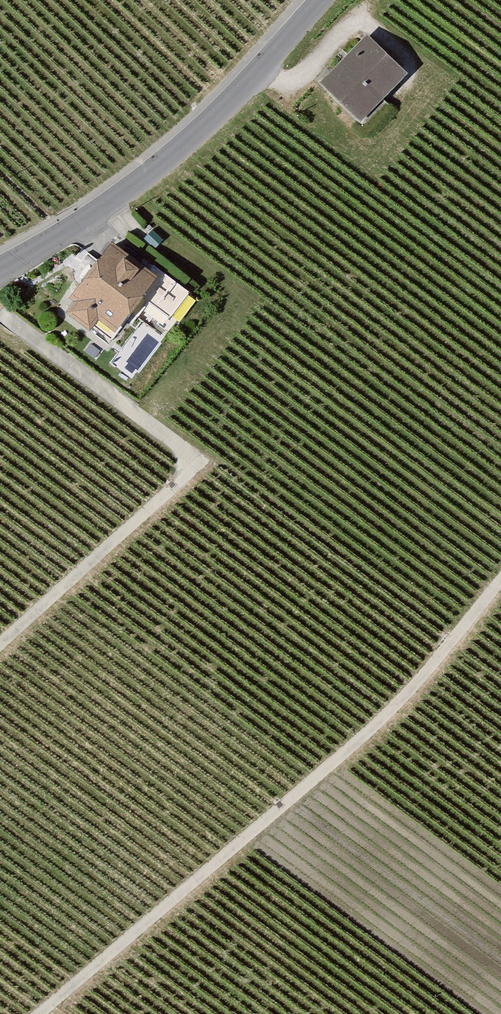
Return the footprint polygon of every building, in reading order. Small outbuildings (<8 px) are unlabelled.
[(416,71),(373,32),(328,82),(371,120),(416,71)] [(157,276),(111,242),(69,299),(73,302),(65,312),(89,331),(98,319),(115,332),(157,276)]
